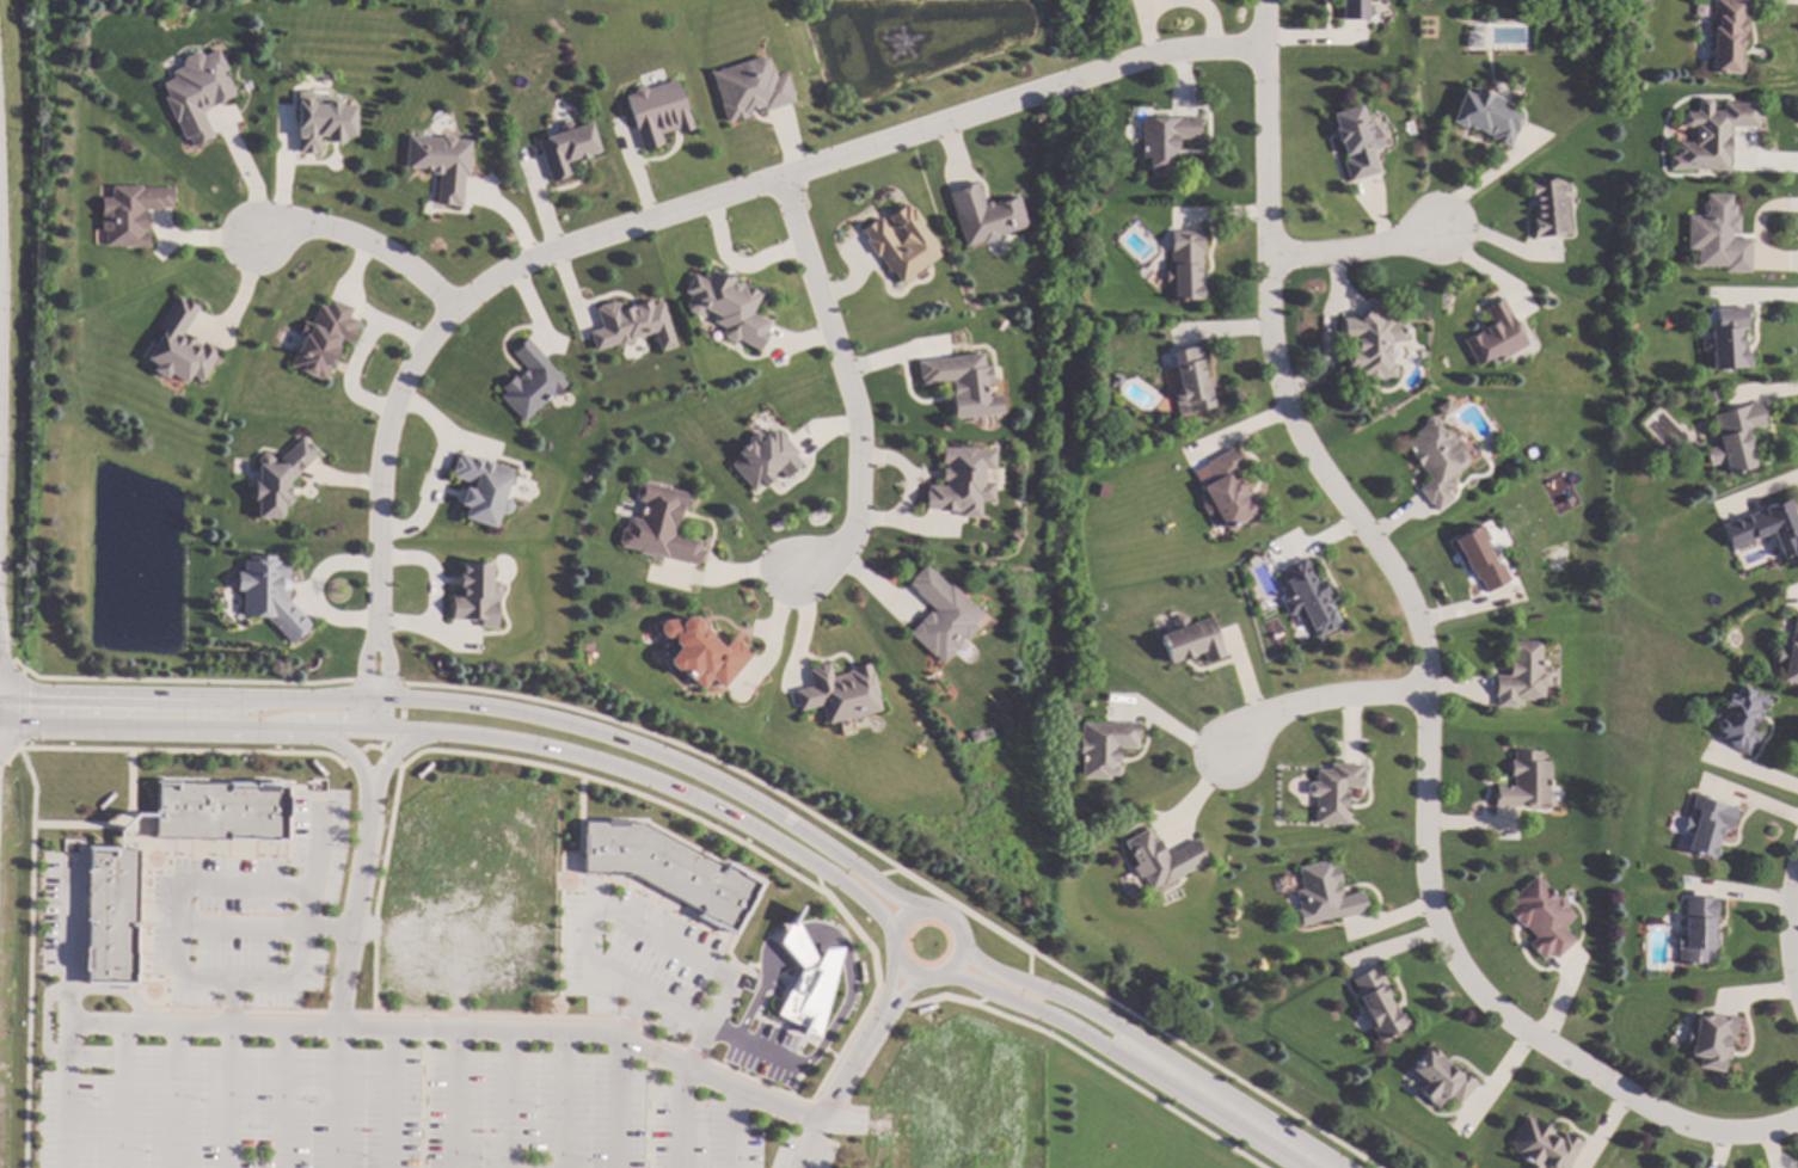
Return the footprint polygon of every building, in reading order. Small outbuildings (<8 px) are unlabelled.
[(1340,19),(1340,0),(1366,0),(1366,19),(1340,19)] [(1708,72),(1711,0),(1743,0),(1741,73),(1708,72)] [(1702,16),(1690,16),(1690,5),(1702,5),(1702,16)] [(1480,47),(1463,47),(1463,36),(1480,36),(1480,47)] [(226,69),(222,70),(235,96),(202,111),(213,131),(210,133),(213,136),(190,147),(185,137),(182,139),(161,98),(166,96),(160,82),(172,78),(170,72),(182,66),(180,63),(183,57),(195,51),(201,54),(201,56),(216,49),(226,69)] [(766,59),(768,67),(771,67),(773,76),(784,73),(792,102),(761,112),(760,106),(743,112),(744,117),(731,121),(731,119),(724,122),(708,73),(760,56),(766,59)] [(689,129),(677,133),(675,125),(655,133),(658,146),(640,150),(624,96),(630,93),(633,88),(640,86),(644,88),(674,79),(689,129)] [(1501,97),(1497,107),(1520,116),(1508,145),(1487,136),(1489,134),(1450,118),(1461,90),(1473,94),(1475,87),(1501,97)] [(294,93),(294,154),(299,154),(299,155),(312,155),(312,154),(317,154),(317,137),(324,137),(324,145),(342,145),(342,137),(352,137),(352,105),(337,105),(337,102),(332,97),(311,97),(311,93),(294,93)] [(1706,97),(1708,100),(1708,110),(1720,111),(1720,100),(1755,102),(1755,125),(1726,125),(1725,168),(1667,168),(1667,156),(1675,156),(1675,142),(1694,142),(1694,125),(1683,125),(1680,122),(1681,115),(1683,112),(1694,112),(1694,100),(1698,97),(1706,97)] [(1368,129),(1376,127),(1381,146),(1371,148),(1379,172),(1346,180),(1340,161),(1349,159),(1344,154),(1340,155),(1328,113),(1361,104),(1368,129)] [(1198,137),(1174,137),(1174,171),(1148,171),(1148,156),(1140,156),(1140,117),(1198,116),(1198,137)] [(596,150),(564,161),(569,176),(548,183),(535,140),(588,123),(596,150)] [(449,135),(452,139),(470,141),(466,174),(461,173),(458,207),(434,204),(436,171),(401,167),(404,135),(437,137),(442,135),(449,135)] [(981,203),(1014,192),(1025,226),(963,246),(945,190),(974,180),(981,203)] [(1559,196),(1566,195),(1570,234),(1534,236),(1529,183),(1558,180),(1559,196)] [(171,208),(140,208),(140,211),(143,211),(143,230),(139,230),(139,233),(147,233),(147,245),(103,245),(103,230),(99,230),(99,198),(109,198),(109,186),(171,186),(171,208)] [(1730,202),(1732,203),(1732,216),(1736,216),(1736,233),(1728,233),(1728,238),(1749,238),(1748,271),(1722,271),(1722,265),(1694,265),(1694,248),(1683,248),(1683,215),(1704,215),(1704,193),(1730,193),(1730,202)] [(909,209),(910,208),(921,223),(919,225),(935,247),(932,250),(938,257),(900,284),(890,271),(889,272),(876,256),(873,257),(864,241),(864,238),(858,229),(878,217),(892,239),(898,241),(903,233),(897,225),(894,227),(889,221),(888,221),(885,217),(904,203),(909,209)] [(1201,251),(1197,251),(1199,300),(1171,301),(1170,282),(1165,282),(1165,270),(1172,269),(1170,232),(1199,229),(1201,251)] [(720,275),(722,272),(734,278),(731,282),(740,287),(741,285),(743,287),(744,285),(756,291),(755,293),(760,295),(750,313),(769,322),(765,331),(768,333),(757,351),(736,339),(732,342),(723,338),(722,333),(722,328),(711,322),(716,315),(701,308),(700,312),(693,313),(686,309),(685,303),(688,295),(682,291),(692,273),(705,279),(711,270),(720,275)] [(195,305),(180,333),(215,352),(200,380),(188,374),(184,381),(166,373),(164,377),(152,371),(155,363),(143,357),(176,295),(195,305)] [(350,308),(346,316),(356,321),(354,327),(355,327),(349,344),(338,339),(335,346),(336,348),(331,359),(333,361),(330,369),(327,368),(323,381),(287,367),(300,336),(296,334),(301,321),(307,325),(317,305),(323,307),(326,297),(350,308)] [(1527,343),(1491,362),(1489,356),(1475,363),(1462,338),(1492,322),(1484,307),(1502,297),(1527,343)] [(649,306),(658,302),(671,345),(656,350),(650,331),(593,349),(587,331),(600,327),(593,306),(614,300),(616,307),(646,299),(649,306)] [(1381,316),(1388,316),(1391,320),(1404,320),(1404,339),(1389,339),(1389,363),(1394,363),(1394,377),(1351,377),(1351,369),(1343,368),(1343,355),(1346,355),(1346,350),(1355,350),(1355,340),(1337,340),(1338,316),(1356,316),(1369,305),(1381,316)] [(1745,327),(1736,328),(1737,351),(1747,351),(1748,367),(1711,369),(1710,350),(1702,350),(1699,349),(1698,342),(1700,339),(1711,338),(1707,328),(1714,328),(1713,308),(1744,307),(1745,327)] [(563,383),(520,420),(499,396),(504,392),(499,386),(522,367),(508,350),(523,337),(563,383)] [(1211,406),(1176,414),(1170,388),(1177,387),(1170,351),(1198,345),(1211,406)] [(980,365),(987,365),(989,381),(982,381),(983,398),(998,395),(1000,413),(951,419),(946,380),(916,383),(914,361),(978,354),(980,365)] [(1122,379),(1117,386),(1110,381),(1115,374),(1122,379)] [(1716,389),(1718,400),(1705,404),(1701,393),(1716,389)] [(1763,424),(1742,431),(1753,466),(1726,474),(1723,461),(1707,466),(1702,450),(1719,445),(1710,417),(1757,401),(1763,424)] [(1442,430),(1446,430),(1449,435),(1454,435),(1465,450),(1465,455),(1467,459),(1467,463),(1449,477),(1455,484),(1446,491),(1452,499),(1437,511),(1418,487),(1429,480),(1403,444),(1415,436),(1413,434),(1434,418),(1442,430)] [(773,434),(775,431),(794,451),(792,454),(800,462),(784,479),(775,469),(751,490),(728,463),(737,455),(738,443),(750,431),(756,432),(761,437),(769,430),(773,434)] [(315,455),(286,481),(286,505),(280,505),(280,514),(277,517),(256,517),(256,500),(251,500),(252,480),(256,480),(256,457),(260,454),(266,454),(272,461),(300,437),(315,455)] [(1244,469),(1231,478),(1231,482),(1239,478),(1257,511),(1222,529),(1214,512),(1207,515),(1202,512),(1198,505),(1199,499),(1205,497),(1199,486),(1211,479),(1203,463),(1231,447),(1244,469)] [(972,449),(993,450),(993,471),(982,471),(981,484),(992,484),(990,503),(978,503),(977,518),(957,518),(957,512),(935,511),(935,510),(922,510),(922,492),(925,492),(925,486),(943,486),(943,481),(938,481),(939,469),(943,469),(943,463),(939,463),(939,448),(972,448),(972,449)] [(472,459),(472,457),(511,471),(502,499),(508,502),(511,506),(509,512),(503,515),(498,514),(493,530),(462,521),(466,509),(459,506),(464,490),(471,492),(472,485),(449,478),(452,473),(450,472),(454,459),(455,460),(458,454),(472,459)] [(686,493),(682,509),(677,508),(671,535),(699,541),(694,565),(618,546),(616,540),(618,528),(622,525),(624,518),(628,516),(637,518),(640,500),(636,499),(632,494),(634,485),(640,481),(686,493)] [(1107,486),(1104,498),(1094,496),(1098,484),(1107,486)] [(1797,531),(1788,535),(1796,553),(1780,558),(1771,530),(1729,546),(1720,524),(1786,499),(1797,531)] [(1491,537),(1486,541),(1510,579),(1489,592),(1454,539),(1481,522),(1491,537)] [(275,561),(287,563),(286,601),(308,625),(289,645),(264,620),(240,619),(240,591),(234,591),(235,574),(241,574),(241,561),(246,563),(246,557),(275,557),(275,561)] [(1303,557),(1314,580),(1321,578),(1327,592),(1324,594),(1338,625),(1313,635),(1303,615),(1294,620),(1290,611),(1285,614),(1280,601),(1290,596),(1277,568),(1303,557)] [(490,579),(496,579),(499,583),(499,592),(496,596),(496,627),(479,626),(479,619),(450,617),(450,613),(448,613),(448,600),(449,600),(449,594),(461,594),(461,589),(458,589),(459,572),(461,572),(461,564),(490,564),(490,579)] [(976,615),(968,623),(972,628),(938,664),(906,634),(929,607),(904,583),(922,565),(976,615)] [(1796,610),(1797,611),(1797,684),(1780,680),(1785,664),(1774,660),(1776,647),(1786,650),(1796,610)] [(691,616),(693,616),(695,619),(698,616),(701,616),(706,621),(707,625),(705,627),(710,632),(710,638),(720,646),(730,635),(735,640),(736,639),(745,647),(745,648),(750,653),(722,687),(710,677),(701,688),(681,672),(676,672),(669,666),(669,658),(679,648),(674,645),(674,637),(663,638),(659,634),(658,622),(662,617),(691,615),(691,616)] [(1222,654),(1203,662),(1199,650),(1167,662),(1156,634),(1172,628),(1170,623),(1172,616),(1179,615),(1184,617),(1185,623),(1208,615),(1222,654)] [(1544,672),(1547,672),(1546,699),(1520,699),(1520,706),(1497,706),(1498,676),(1511,676),(1511,641),(1544,641),(1544,672)] [(879,709),(824,724),(820,707),(798,712),(793,691),(810,687),(806,670),(810,669),(809,668),(827,663),(830,677),(846,674),(846,672),(853,670),(853,668),(866,664),(869,674),(871,672),(879,709)] [(1769,700),(1754,731),(1757,733),(1745,756),(1719,740),(1723,733),(1716,730),(1716,725),(1718,718),(1724,717),(1728,709),(1723,707),(1730,693),(1735,695),(1739,684),(1769,700)] [(1136,748),(1117,748),(1117,764),(1119,767),(1119,772),(1116,774),(1106,774),(1106,777),(1080,777),(1080,721),(1136,723),(1136,748)] [(981,740),(970,743),(966,729),(977,726),(981,740)] [(1541,761),(1550,761),(1551,806),(1493,806),(1493,786),(1514,786),(1514,750),(1541,750),(1541,761)] [(1362,764),(1361,786),(1345,786),(1344,823),(1313,823),(1314,795),(1308,795),(1306,792),(1306,785),(1308,781),(1314,782),(1314,769),(1328,770),(1328,763),(1362,764)] [(284,840),(152,837),(153,811),(153,780),(287,782),(284,840)] [(1736,807),(1730,829),(1719,826),(1711,857),(1685,850),(1689,832),(1683,830),(1694,795),(1736,807)] [(645,822),(723,866),(725,862),(742,872),(741,873),(757,883),(751,893),(754,895),(744,912),(741,911),(731,929),(714,921),(713,923),(695,914),(697,911),(631,874),(582,873),(583,854),(582,831),(582,820),(646,820),(645,822)] [(1153,840),(1158,837),(1167,855),(1195,840),(1207,861),(1162,885),(1161,883),(1149,889),(1142,877),(1137,880),(1130,867),(1136,865),(1123,841),(1147,829),(1153,840)] [(133,983),(82,983),(85,846),(87,846),(115,847),(117,847),(135,847),(133,983)] [(1330,867),(1333,866),(1340,895),(1362,890),(1367,909),(1299,926),(1295,910),(1297,909),(1294,891),(1300,889),(1295,867),(1328,859),(1330,867)] [(1575,915),(1563,927),(1575,939),(1554,958),(1548,952),(1540,959),(1526,945),(1535,936),(1524,924),(1521,928),(1506,911),(1515,903),(1510,898),(1535,873),(1575,915)] [(1716,898),(1714,963),(1676,961),(1676,934),(1682,934),(1682,897),(1716,898)] [(779,1024),(820,1032),(837,951),(808,945),(812,930),(783,924),(777,953),(794,957),(779,1024)] [(1409,1022),(1376,1040),(1369,1027),(1373,1025),(1348,979),(1376,964),(1409,1022)] [(1736,1016),(1726,1071),(1695,1066),(1698,1056),(1687,1055),(1689,1045),(1682,1044),(1686,1028),(1692,1029),(1694,1014),(1723,1020),(1724,1014),(1736,1016)] [(1455,1075),(1460,1069),(1475,1083),(1458,1104),(1449,1095),(1436,1108),(1417,1092),(1419,1077),(1410,1070),(1428,1050),(1455,1075)] [(1577,1142),(1564,1167),(1545,1167),(1514,1154),(1509,1141),(1526,1115),(1559,1137),(1561,1132),(1577,1142)]
